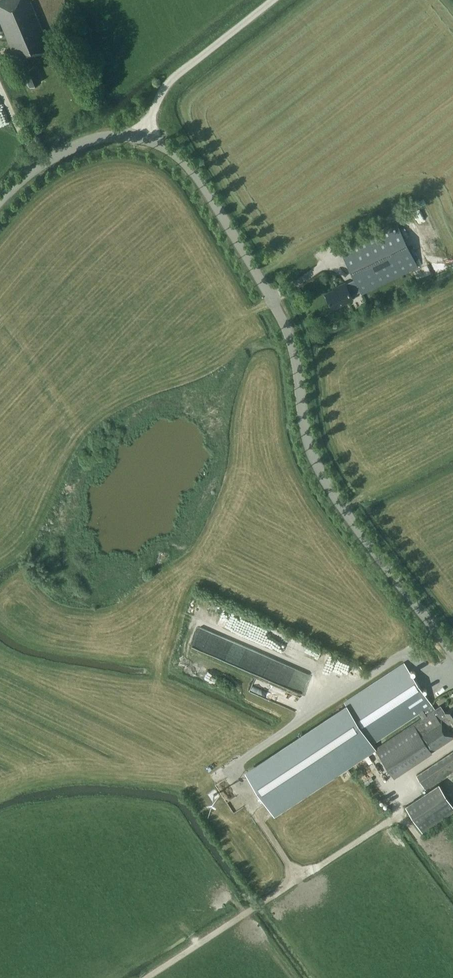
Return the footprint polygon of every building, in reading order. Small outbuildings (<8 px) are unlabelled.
[(15,56),(17,55),(30,86),(41,81),(32,59),(52,51),(30,0),(0,0),(0,20),(15,56)] [(50,61),(56,58),(54,53),(47,56),(50,61)] [(423,205),(418,208),(423,217),(428,214),(423,205)] [(396,221),(340,248),(354,279),(345,283),(345,282),(337,285),(338,287),(325,293),(332,308),(353,298),(351,295),(360,290),(361,293),(418,266),(396,221)] [(413,272),(418,282),(431,274),(428,265),(413,272)] [(440,705),(435,709),(404,662),(344,701),(348,707),(247,773),(273,812),(374,746),(393,776),(408,767),(452,737),(452,736),(448,727),(452,724),(452,707),(445,712),(440,705)] [(257,674),(250,690),(297,710),(304,693),(257,674)] [(416,774),(425,788),(452,769),(452,750),(416,774)] [(426,792),(404,806),(420,831),(452,810),(452,808),(438,784),(426,792)]
